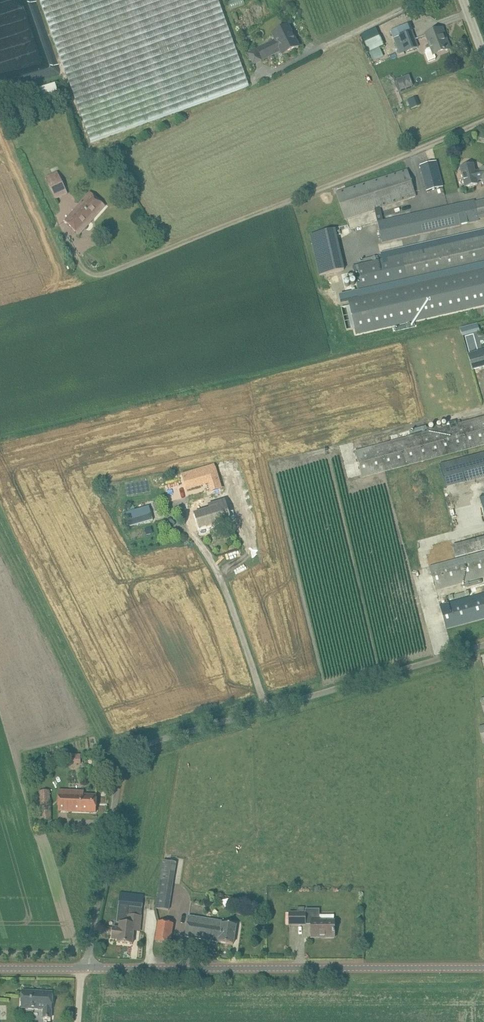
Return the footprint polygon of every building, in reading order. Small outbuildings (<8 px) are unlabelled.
[(91,142),(249,86),(218,0),(40,0),(91,142)] [(288,26),(279,31),(273,34),(276,41),(269,44),(257,49),(262,60),(274,54),(273,53),(280,49),(283,55),(299,47),(288,26)] [(442,29),(433,32),(426,35),(431,48),(429,48),(427,49),(426,51),(425,53),(426,54),(429,62),(435,59),(436,59),(434,55),(450,49),(442,29)] [(412,32),(400,36),(394,39),(400,54),(418,47),(412,32)] [(383,57),(379,47),(383,46),(378,36),(364,43),(372,61),(383,57)] [(34,103),(57,99),(54,85),(31,90),(34,103)] [(443,186),(437,162),(420,167),(426,191),(443,186)] [(481,171),(476,173),(474,164),(460,167),(465,188),(479,185),(478,180),(483,179),(483,184),(483,170),(481,170),(481,171)] [(375,210),(378,222),(383,221),(380,208),(415,197),(407,170),(336,193),(345,219),(375,210)] [(45,177),(56,200),(68,194),(57,172),(45,177)] [(105,206),(98,199),(90,192),(65,221),(79,235),(105,206)] [(383,221),(378,222),(382,242),(478,221),(478,219),(483,218),(483,200),(474,203),(474,201),(383,221)] [(483,263),(483,229),(381,253),(382,260),(352,267),(353,270),(358,288),(358,291),(358,292),(408,280),(483,263)] [(344,270),(335,230),(311,235),(320,275),(344,270)] [(348,300),(348,299),(483,269),(483,263),(408,280),(358,292),(358,291),(347,294),(340,295),(341,300),(341,302),(348,300)] [(348,299),(348,300),(350,306),(354,328),(356,333),(417,319),(483,304),(483,269),(348,299)] [(462,336),(479,331),(477,323),(459,328),(462,336)] [(468,355),(472,370),(483,367),(483,350),(468,355)] [(355,451),(361,474),(362,477),(381,472),(386,471),(437,457),(483,445),(483,417),(457,424),(456,420),(446,423),(446,427),(427,432),(355,451)] [(411,437),(427,432),(426,426),(409,431),(411,437)] [(438,461),(444,486),(483,477),(483,451),(438,461)] [(214,465),(182,474),(187,490),(209,483),(211,491),(222,488),(214,465)] [(104,486),(106,498),(127,494),(124,482),(104,486)] [(230,520),(224,500),(209,505),(210,509),(195,514),(201,533),(216,528),(215,524),(230,520)] [(153,520),(151,512),(125,519),(128,528),(153,520)] [(483,549),(483,538),(453,546),(456,557),(483,549)] [(430,567),(436,590),(483,577),(483,552),(430,567)] [(447,629),(483,618),(483,594),(440,605),(447,629)] [(69,763),(80,763),(80,754),(69,754),(69,763)] [(50,820),(49,796),(49,791),(40,791),(41,809),(39,809),(39,821),(50,820)] [(84,792),(78,792),(59,791),(59,811),(96,812),(97,796),(84,795),(84,792)] [(177,863),(164,861),(156,908),(169,910),(177,863)] [(144,895),(130,894),(120,893),(119,906),(143,908),(144,895)] [(289,925),(306,925),(306,913),(289,913),(289,925)] [(141,925),(142,916),(128,915),(127,923),(120,922),(119,928),(113,928),(112,939),(118,940),(118,942),(133,944),(135,924),(141,925)] [(220,942),(233,944),(236,926),(223,923),(223,921),(189,915),(186,936),(220,942)] [(334,922),(334,915),(319,915),(319,918),(320,918),(312,918),(312,938),(335,938),(335,922),(334,922)] [(159,922),(157,932),(156,941),(170,944),(173,924),(159,922)] [(52,1010),(53,993),(22,991),(21,1008),(44,1009),(43,1018),(51,1018),(51,1010),(52,1010)]
